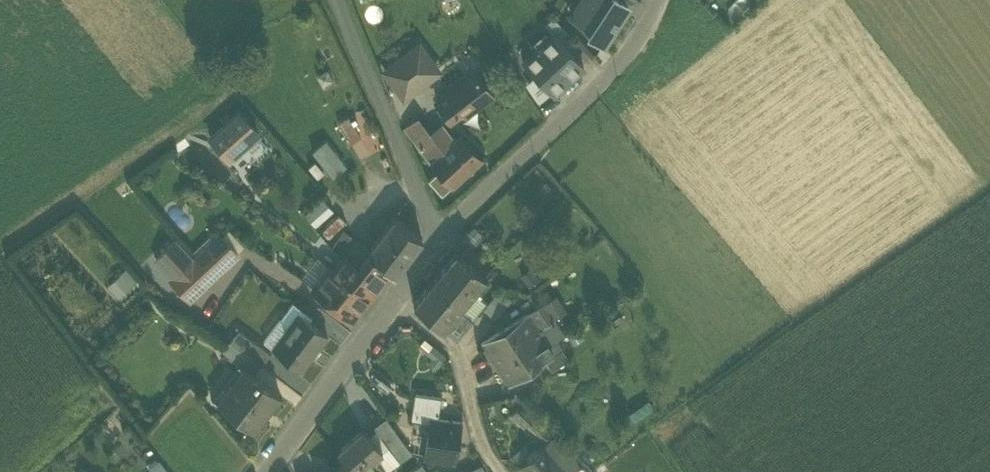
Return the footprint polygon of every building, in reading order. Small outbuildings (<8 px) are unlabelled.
[(604,45),(625,13),(621,10),(626,2),(622,0),(580,0),(582,1),(572,18),(590,30),(587,34),(604,45)] [(552,32),(569,50),(578,42),(554,16),(545,24),(552,32)] [(569,50),(552,32),(522,60),(534,73),(550,90),(554,93),(583,66),(569,50)] [(419,41),(418,48),(435,70),(404,93),(387,71),(381,70),(404,100),(442,71),(419,41)] [(419,41),(381,70),(387,71),(418,48),(419,41)] [(387,71),(404,93),(435,70),(418,48),(387,71)] [(437,101),(449,118),(462,109),(465,114),(491,94),(475,72),(437,101)] [(550,90),(534,73),(525,82),(538,101),(550,90)] [(210,137),(229,158),(240,149),(258,133),(239,112),(210,137)] [(338,123),(350,143),(361,137),(348,116),(338,123)] [(404,127),(430,162),(443,150),(431,133),(418,116),(404,127)] [(451,185),(452,186),(482,159),(460,135),(448,145),(444,141),(450,136),(441,125),(431,133),(443,150),(430,162),(438,171),(451,185)] [(268,145),(258,133),(240,149),(250,161),(268,145)] [(313,152),(332,176),(344,166),(325,143),(313,152)] [(451,185),(438,171),(429,179),(442,193),(451,185)] [(323,198),(305,214),(316,227),(334,211),(323,198)] [(339,213),(321,231),(328,238),(346,221),(339,213)] [(370,249),(368,251),(390,270),(395,274),(422,238),(393,217),(378,238),(370,249)] [(473,225),(462,237),(473,246),(484,234),(473,225)] [(228,227),(219,235),(235,252),(244,244),(228,227)] [(172,279),(190,299),(237,255),(235,252),(219,235),(172,279)] [(345,254),(358,264),(368,251),(370,249),(356,239),(345,254)] [(352,318),(390,270),(368,251),(358,264),(345,254),(333,268),(330,266),(315,285),(312,288),(352,318)] [(438,273),(458,290),(476,269),(456,252),(438,273)] [(302,275),(315,285),(330,266),(317,256),(302,275)] [(520,275),(529,286),(540,278),(531,266),(520,275)] [(108,285),(119,296),(137,279),(126,267),(108,285)] [(485,277),(476,269),(458,290),(467,298),(485,277)] [(413,304),(443,328),(458,309),(467,298),(458,290),(438,273),(413,304)] [(511,299),(500,289),(482,309),(493,317),(496,317),(511,299)] [(506,384),(546,361),(551,369),(571,358),(558,336),(565,332),(556,316),(568,310),(559,295),(481,338),(506,384)] [(293,301),(280,318),(289,325),(299,313),(308,320),(312,315),(293,301)] [(472,320),(458,309),(443,328),(456,339),(472,320)] [(272,348),(300,369),(327,334),(308,320),(299,313),(289,325),(272,348)] [(263,341),(272,348),(289,325),(280,318),(263,341)] [(244,366),(255,374),(261,365),(270,353),(238,329),(230,341),(223,349),(244,366)] [(446,355),(433,344),(426,353),(431,358),(428,362),(435,369),(446,355)] [(217,401),(249,426),(264,407),(268,409),(280,393),(255,374),(244,366),(217,401)] [(414,404),(439,408),(441,393),(416,389),(414,404)] [(412,419),(431,422),(431,417),(437,418),(439,408),(414,404),(412,419)] [(551,433),(518,404),(511,412),(544,441),(551,433)] [(395,441),(400,437),(386,417),(373,426),(382,437),(387,444),(389,447),(396,441),(395,441)] [(460,422),(437,418),(431,417),(431,422),(425,457),(453,462),(460,422)] [(363,428),(338,451),(345,459),(356,471),(394,471),(391,468),(400,461),(389,447),(387,444),(382,449),(375,442),(363,428)] [(551,433),(544,441),(570,471),(581,460),(578,458),(551,433)] [(382,437),(375,442),(382,449),(387,444),(382,437)] [(396,441),(389,447),(400,461),(412,452),(400,437),(395,441),(396,441)] [(511,453),(519,463),(533,451),(524,441),(511,453)] [(528,471),(568,471),(570,471),(544,441),(533,451),(519,463),(528,471)] [(581,460),(592,470),(603,459),(589,446),(578,458),(581,460)] [(345,459),(330,471),(356,471),(345,459)] [(158,460),(149,467),(153,471),(168,471),(158,460)] [(590,471),(592,470),(581,460),(570,471),(568,471),(590,471)] [(422,463),(408,471),(428,471),(422,463)]
